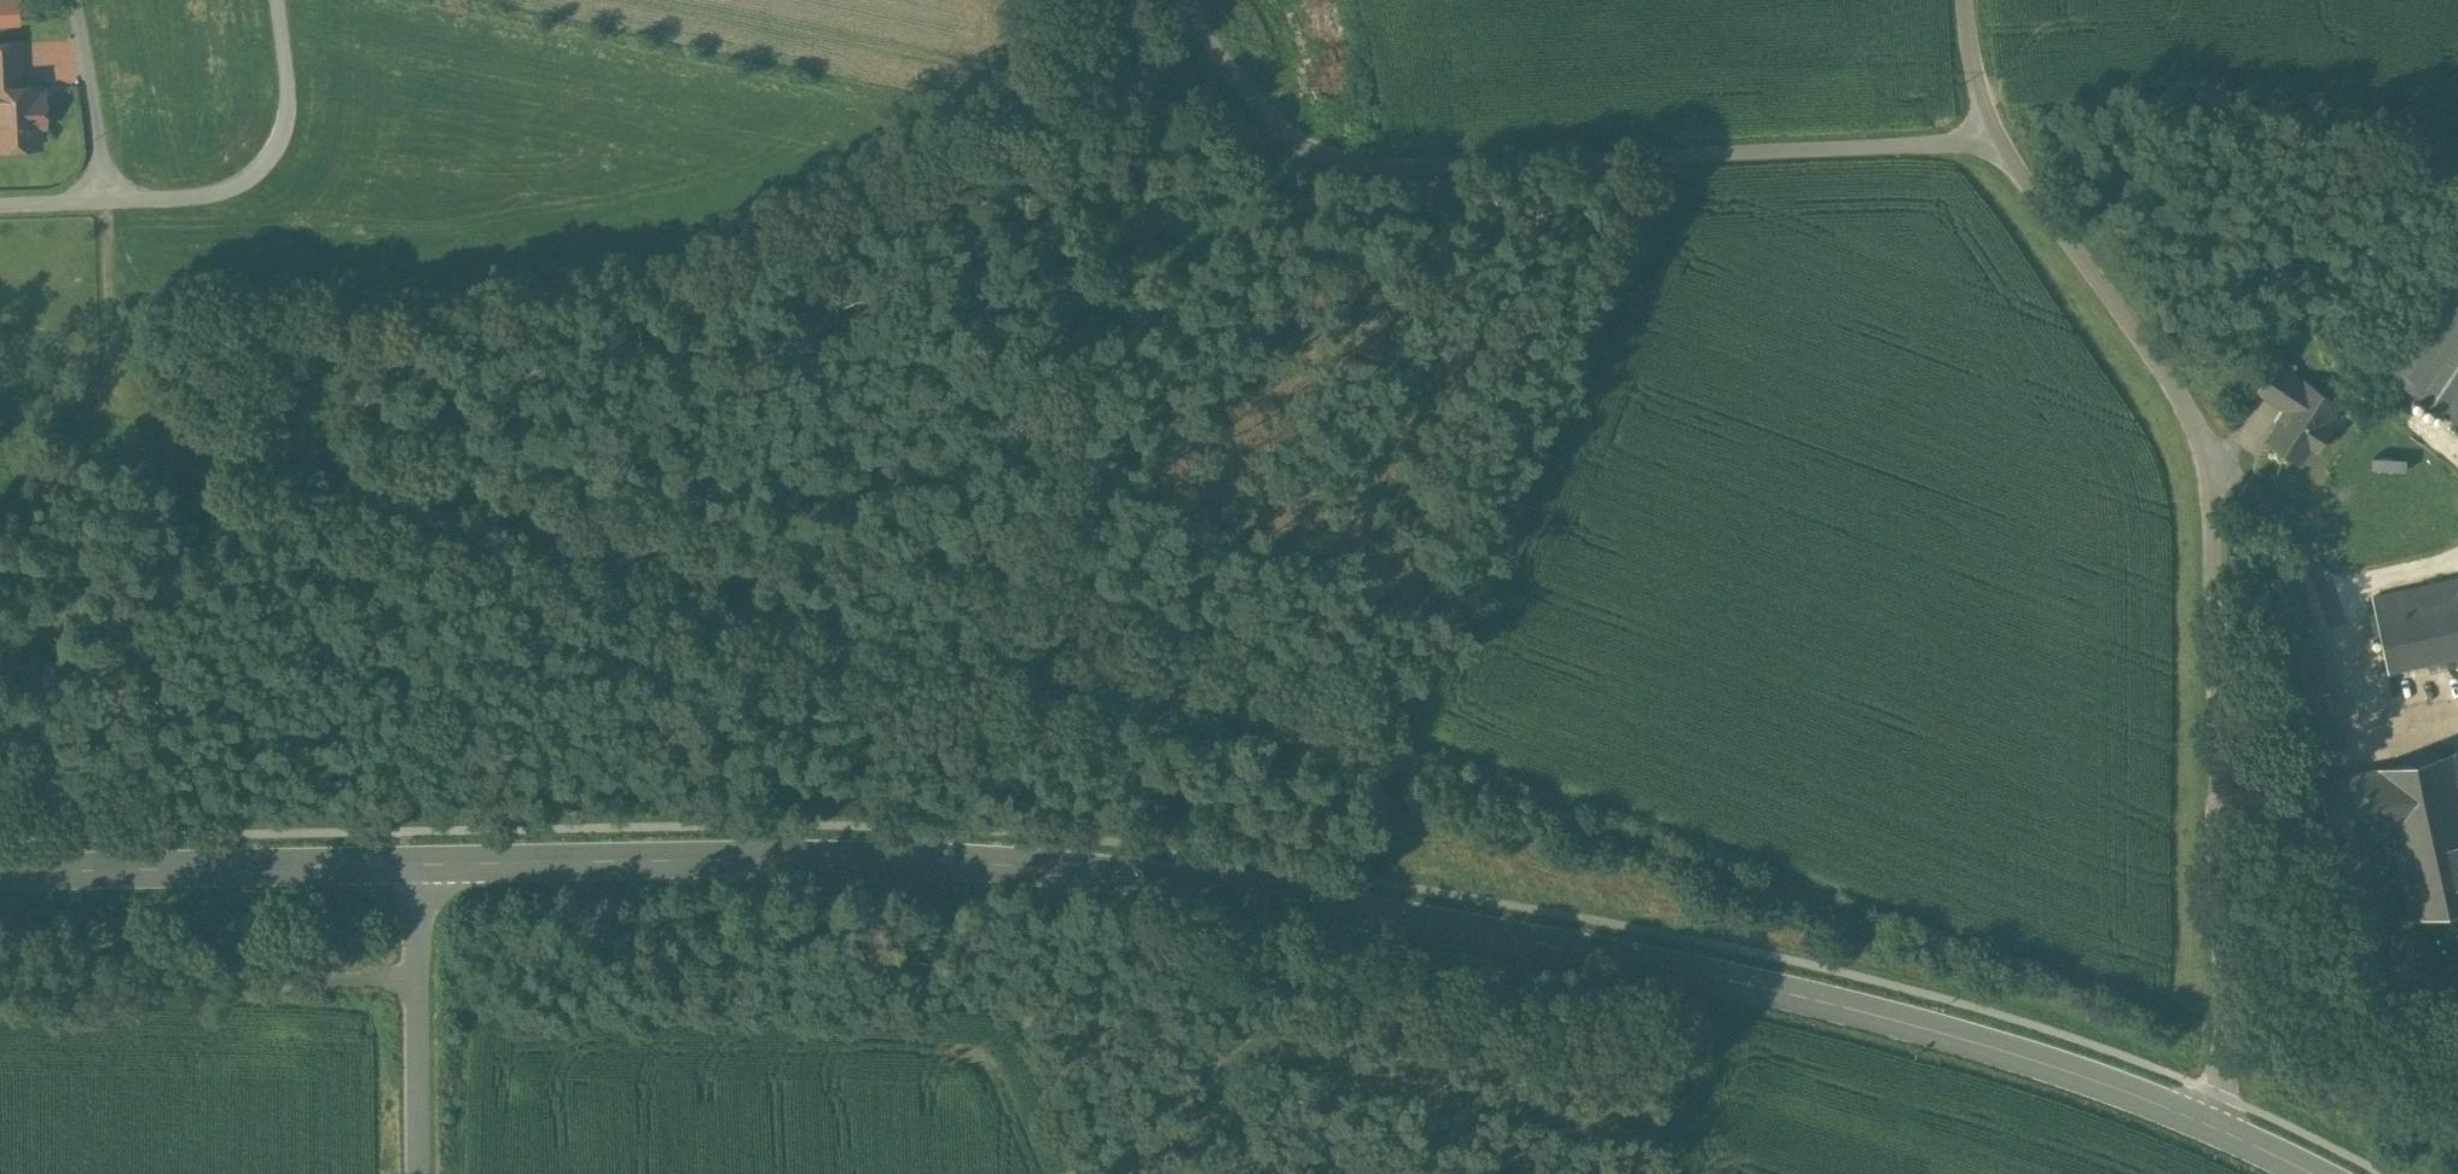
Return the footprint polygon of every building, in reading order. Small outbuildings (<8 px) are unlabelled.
[(29,26),(29,0),(0,0),(0,26),(29,26)] [(0,43),(0,88),(19,87),(17,43),(0,43)] [(0,88),(0,145),(15,144),(15,146),(39,145),(38,125),(44,125),(42,93),(36,94),(36,86),(19,87),(0,88)] [(2387,371),(2457,419),(2457,267),(2387,371)] [(2303,383),(2275,364),(2260,388),(2288,407),(2303,383)] [(2338,403),(2305,381),(2303,383),(2288,407),(2290,408),(2270,438),(2300,457),(2309,442),(2315,446),(2329,426),(2325,423),(2338,403)] [(2373,596),(2388,667),(2457,652),(2457,577),(2373,596)] [(2453,750),(2379,766),(2380,767),(2394,832),(2400,860),(2457,847),(2457,773),(2453,750)] [(2380,767),(2320,779),(2334,840),(2335,840),(2338,852),(2375,844),(2373,836),(2394,832),(2380,767)] [(2400,860),(2411,913),(2457,903),(2457,847),(2400,860)] [(2316,866),(2307,874),(2309,884),(2320,888),(2328,880),(2326,870),(2316,866)]
